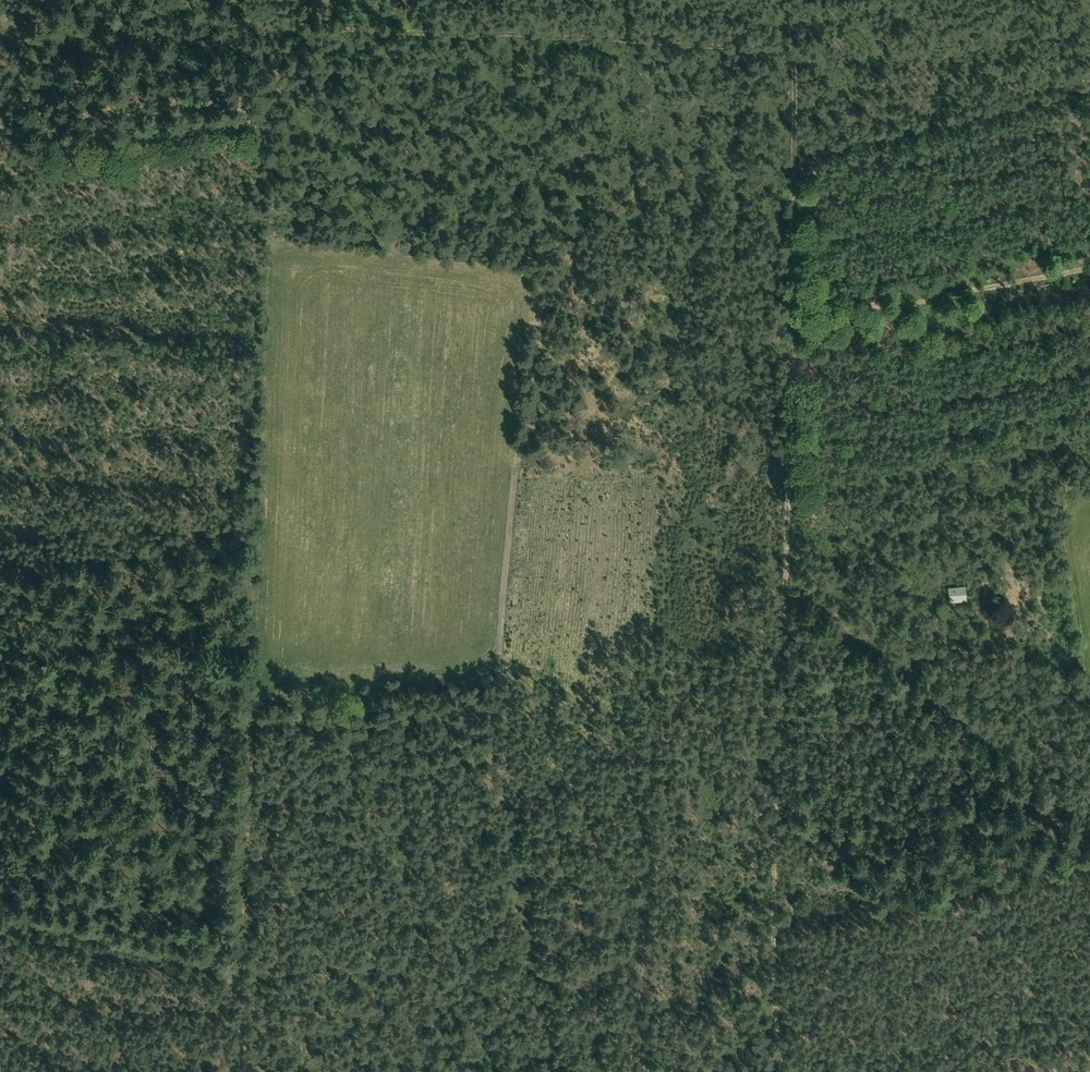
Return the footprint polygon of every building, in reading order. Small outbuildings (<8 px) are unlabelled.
[(967,587),(949,588),(950,602),(968,600),(967,587)]
